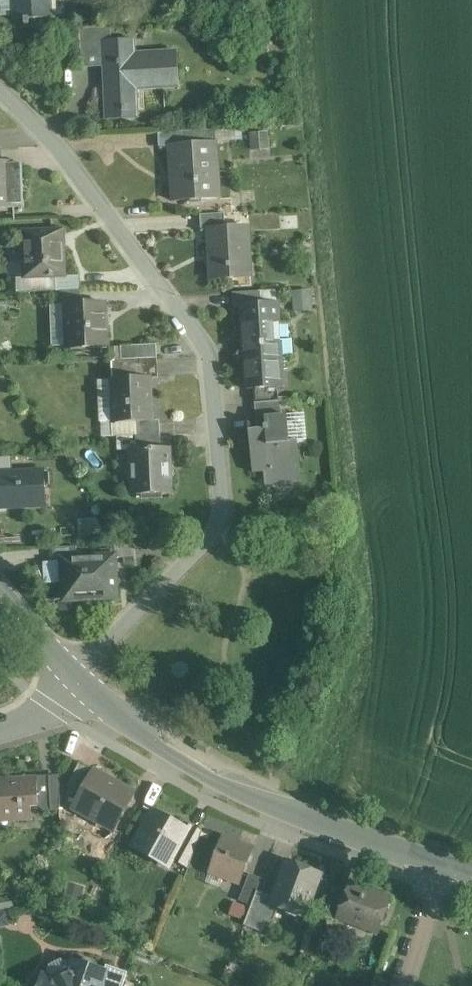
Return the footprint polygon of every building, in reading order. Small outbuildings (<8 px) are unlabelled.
[(12,15),(15,15),(15,22),(24,21),(24,28),(29,28),(28,21),(50,20),(49,0),(11,0),(12,15)] [(110,29),(80,31),(82,52),(102,51),(101,43),(110,42),(110,29)] [(135,55),(134,41),(110,42),(101,43),(102,51),(103,80),(111,79),(112,107),(121,106),(122,121),(138,120),(137,91),(178,89),(176,53),(135,55)] [(182,132),(159,134),(159,148),(171,147),(171,146),(183,145),(182,132)] [(183,145),(171,146),(171,147),(174,202),(218,200),(215,143),(183,145)] [(16,209),(16,208),(24,207),(23,164),(15,164),(15,163),(0,164),(0,210),(16,209)] [(225,215),(200,217),(201,231),(209,231),(209,229),(226,228),(225,215)] [(226,228),(209,229),(209,231),(210,251),(212,251),(214,280),(233,280),(233,279),(250,278),(249,253),(248,253),(246,228),(226,228)] [(63,231),(24,232),(26,279),(56,278),(65,277),(63,231)] [(65,277),(56,278),(57,292),(81,291),(81,277),(65,277)] [(81,291),(57,292),(57,307),(65,306),(65,305),(82,304),(81,291)] [(259,292),(232,294),(233,309),(241,308),(241,307),(259,306),(259,292)] [(82,304),(65,305),(65,306),(67,347),(83,346),(83,349),(107,348),(106,304),(82,304)] [(259,306),(241,307),(241,308),(246,391),(253,390),(277,389),(282,388),(281,358),(275,359),(273,325),(278,325),(277,305),(259,306)] [(157,346),(121,347),(122,361),(157,359),(157,346)] [(122,361),(112,361),(112,380),(150,379),(158,379),(157,359),(122,361)] [(150,379),(112,380),(114,423),(152,422),(151,400),(149,400),(148,380),(150,380),(150,379)] [(277,389),(253,390),(254,404),(278,403),(277,389)] [(278,403),(254,404),(256,419),(279,417),(278,403)] [(279,417),(256,419),(257,431),(249,432),(253,473),(264,472),(265,486),(300,483),(296,442),(289,443),(286,416),(279,417)] [(161,435),(137,436),(137,450),(161,449),(161,435)] [(137,450),(132,451),(133,482),(141,482),(142,495),(172,494),(171,480),(174,480),(173,465),(170,465),(170,449),(161,449),(137,450)] [(0,458),(0,472),(11,471),(11,457),(0,458)] [(0,472),(0,510),(40,508),(39,490),(44,490),(43,470),(11,471),(0,472)] [(76,547),(52,548),(53,561),(62,561),(62,559),(76,558),(76,547)] [(76,558),(62,559),(62,561),(63,576),(69,576),(70,599),(115,598),(114,557),(76,558)] [(206,755),(211,747),(199,740),(194,748),(206,755)] [(94,772),(80,764),(67,786),(81,794),(94,772)] [(110,781),(94,772),(81,794),(78,801),(92,808),(88,815),(113,829),(132,795),(109,782),(110,781)] [(0,782),(0,820),(31,818),(30,806),(38,805),(37,782),(22,783),(22,780),(0,782)] [(183,827),(154,811),(150,817),(146,819),(145,823),(145,827),(136,843),(154,852),(151,857),(168,866),(172,858),(188,830),(183,827)] [(202,833),(185,823),(183,827),(188,830),(172,858),(189,867),(202,833)] [(253,849),(223,838),(211,868),(223,873),(221,876),(240,884),(253,849)] [(320,874),(288,862),(274,898),(271,905),(278,907),(285,910),(286,914),(296,917),(300,915),(304,917),(320,874)] [(390,900),(350,885),(347,892),(337,917),(339,917),(378,932),(390,900)] [(347,892),(335,887),(324,917),(337,922),(339,917),(337,917),(347,892)] [(274,898),(257,891),(244,926),(262,933),(266,924),(273,920),(278,907),(271,905),(274,898)] [(57,981),(43,976),(40,985),(101,985),(105,972),(104,971),(99,969),(95,961),(88,959),(80,963),(73,961),(68,975),(57,981)] [(106,965),(104,971),(105,972),(101,985),(123,985),(127,973),(106,965)]
